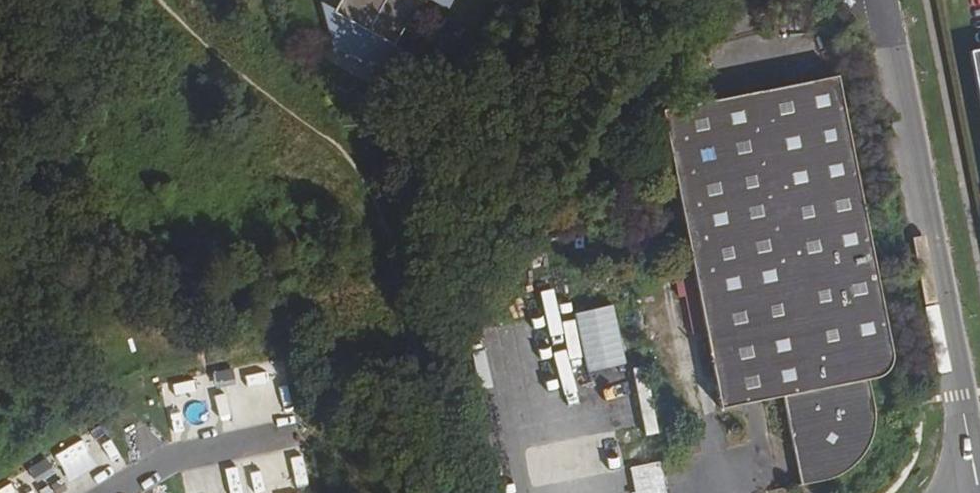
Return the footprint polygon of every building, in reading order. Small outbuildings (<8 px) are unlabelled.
[(334,47),(406,86),(409,80),(357,52),(361,44),(341,33),(348,22),(333,14),(340,0),(321,0),(334,47)] [(333,14),(348,22),(341,33),(361,44),(357,52),(409,80),(420,60),(393,46),(419,0),(340,0),(333,14)] [(687,36),(677,39),(680,53),(690,51),(687,36)] [(970,52),(979,103),(979,50),(970,52)] [(837,78),(662,112),(708,343),(714,376),(721,410),(784,397),(801,486),(823,481),(833,479),(850,469),(862,457),(871,441),(875,421),(864,357),(892,352),(837,78)] [(708,343),(699,345),(705,378),(714,376),(708,343)] [(202,389),(199,377),(173,384),(175,395),(202,389)] [(628,467),(634,492),(666,492),(658,460),(628,467)] [(45,484),(40,475),(16,488),(19,492),(30,492),(45,484)]
